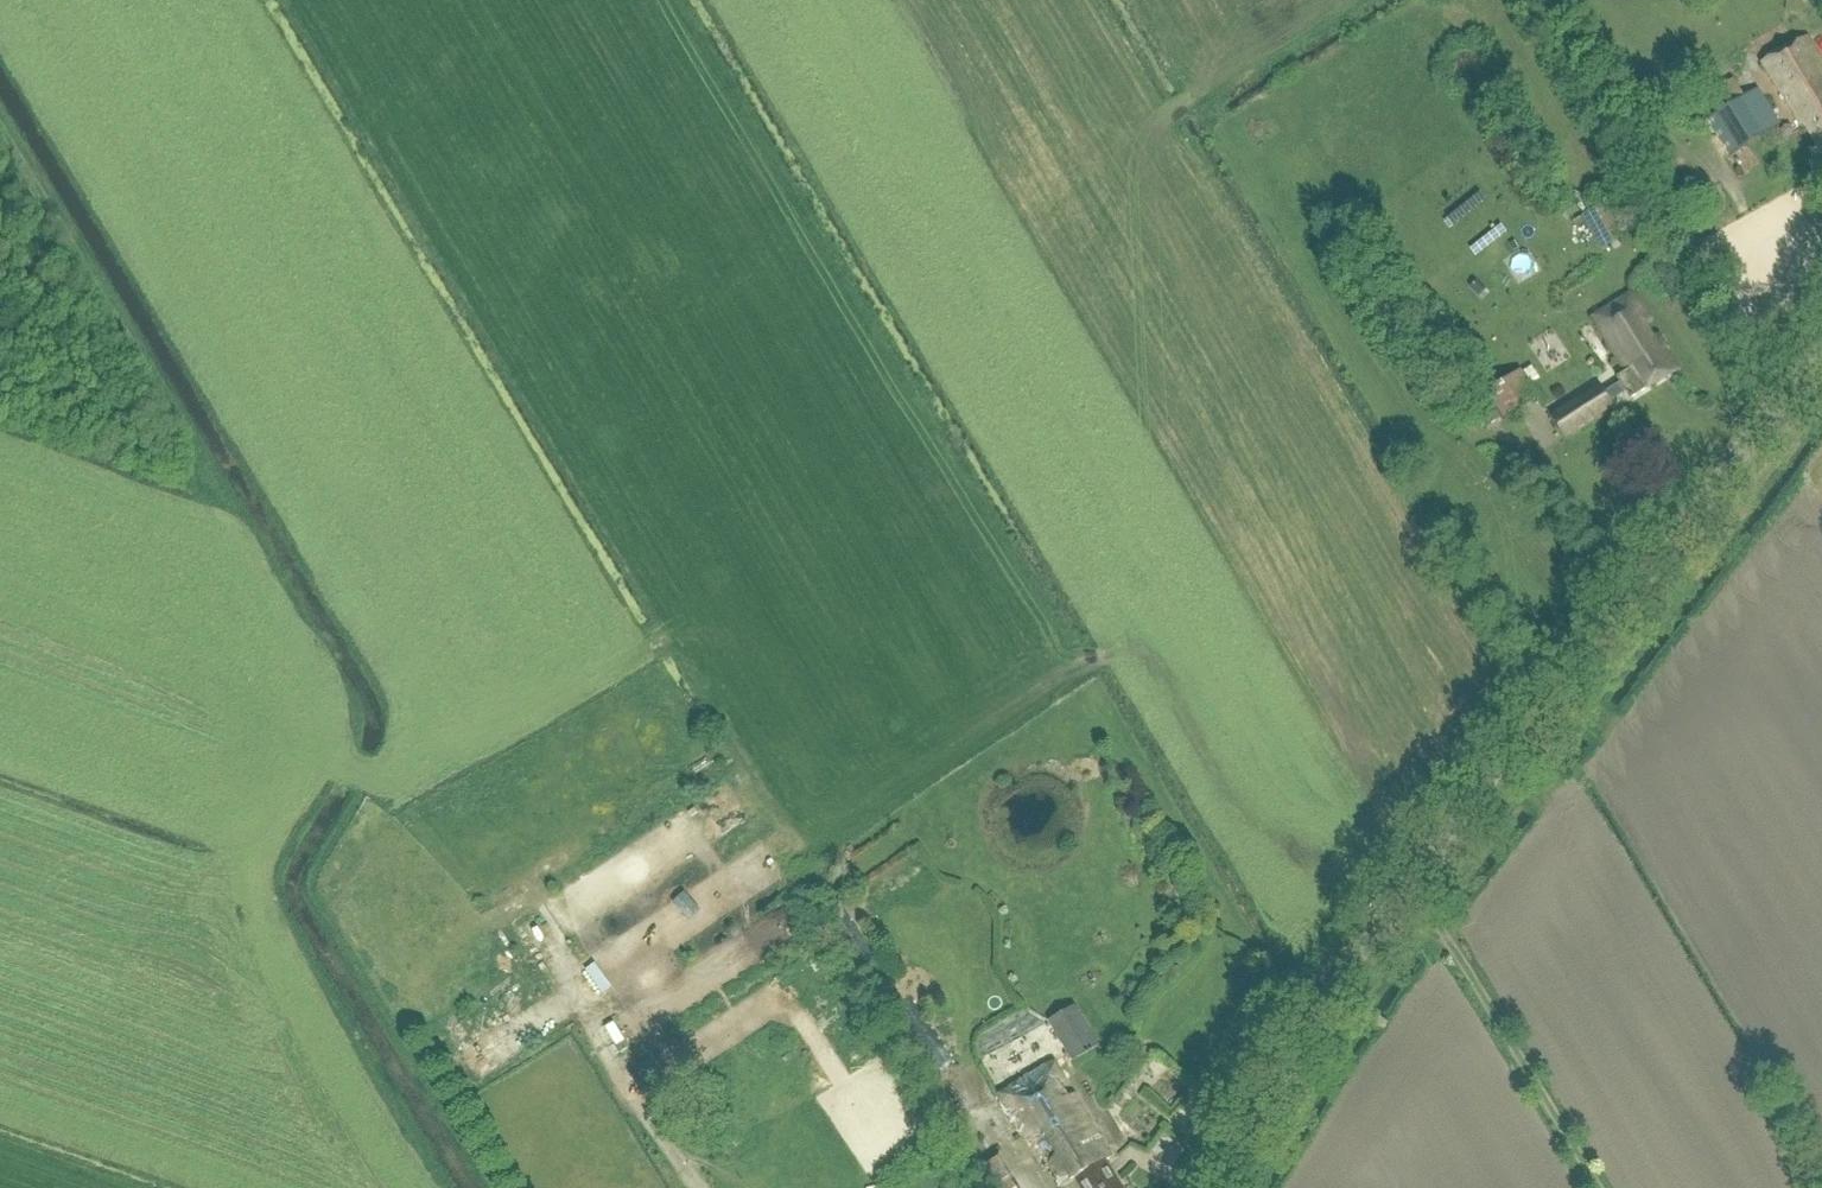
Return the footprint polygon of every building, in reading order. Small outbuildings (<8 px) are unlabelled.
[(1821,150),(1821,83),(1820,79),(1821,78),(1821,64),(1807,38),(1763,64),(1803,129),(1806,128),(1820,151),(1821,150)] [(1724,163),(1726,161),(1781,127),(1757,90),(1701,126),(1724,163)] [(1600,253),(1626,239),(1608,206),(1583,219),(1600,253)] [(1666,349),(1658,335),(1654,338),(1646,326),(1652,322),(1633,292),(1591,318),(1626,373),(1617,379),(1621,386),(1605,396),(1599,387),(1551,417),(1565,440),(1613,409),(1609,402),(1625,392),(1630,400),(1677,371),(1664,350),(1666,349)] [(1574,353),(1558,362),(1567,377),(1582,368),(1574,353)] [(1522,372),(1501,386),(1486,396),(1504,423),(1538,399),(1522,372)] [(1644,408),(1665,397),(1659,386),(1638,398),(1644,408)] [(722,887),(606,945),(621,975),(737,917),(722,887)] [(1072,1064),(1079,1060),(1083,1068),(1093,1062),(1089,1054),(1099,1048),(1075,1008),(1047,1023),(1072,1064)] [(1105,1162),(1113,1157),(1075,1094),(1069,1098),(1060,1084),(1067,1080),(1056,1062),(996,1096),(1043,1173),(1050,1169),(1062,1187),(1075,1180),(1080,1187),(1121,1187),(1105,1162)] [(1121,1118),(1160,1136),(1170,1115),(1131,1097),(1121,1118)] [(1000,1159),(976,1172),(985,1187),(1018,1187),(1000,1159)]
